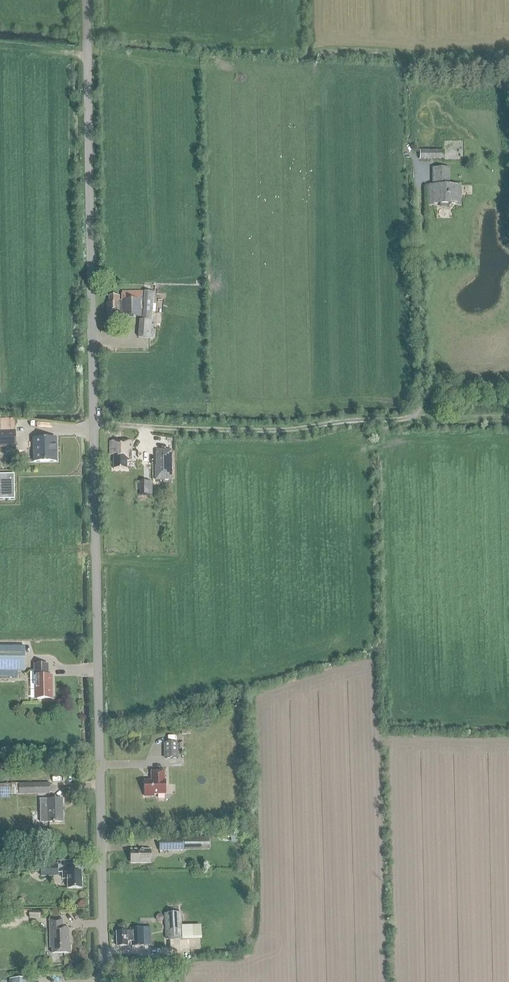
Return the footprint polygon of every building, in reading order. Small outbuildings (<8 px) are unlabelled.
[(421,158),(444,158),(444,150),(421,150),(421,158)] [(431,203),(462,204),(462,185),(448,185),(448,168),(434,168),(434,182),(431,182),(431,203)] [(453,218),(453,205),(443,205),(443,218),(453,218)] [(120,318),(142,317),(143,317),(143,292),(121,293),(121,304),(118,304),(118,297),(108,297),(108,305),(106,305),(106,315),(119,315),(120,318)] [(144,292),(143,317),(142,317),(142,320),(139,320),(138,338),(150,339),(154,292),(144,292)] [(15,419),(0,419),(0,448),(16,447),(15,419)] [(33,451),(37,451),(37,461),(53,461),(53,438),(33,438),(33,451)] [(132,440),(108,441),(108,455),(111,455),(111,469),(122,469),(121,463),(142,463),(142,454),(132,454),(132,440)] [(166,450),(167,465),(157,465),(155,465),(155,480),(171,480),(171,450),(166,450)] [(6,479),(0,479),(0,500),(15,499),(14,474),(6,474),(6,479)] [(143,494),(160,493),(159,482),(152,483),(152,479),(143,480),(143,494)] [(0,647),(0,671),(24,671),(24,647),(0,647)] [(36,671),(36,676),(35,676),(35,688),(36,688),(36,699),(43,699),(43,698),(51,697),(51,687),(48,687),(47,670),(36,671)] [(178,759),(177,743),(164,743),(164,759),(178,759)] [(144,780),(145,796),(153,795),(153,793),(165,793),(165,780),(164,780),(164,770),(151,770),(151,780),(144,780)] [(0,783),(0,795),(50,794),(49,782),(0,783)] [(40,822),(47,822),(63,822),(62,798),(47,799),(47,805),(42,805),(42,811),(40,811),(40,822)] [(159,848),(183,848),(182,838),(158,839),(159,848)] [(150,862),(150,849),(130,850),(131,863),(150,862)] [(31,872),(40,872),(40,877),(58,876),(57,864),(41,865),(40,862),(30,863),(31,872)] [(62,879),(66,879),(67,889),(82,889),(81,871),(62,872),(62,879)] [(30,918),(40,918),(40,910),(30,910),(30,918)] [(182,938),(181,913),(164,914),(166,939),(182,938)] [(50,947),(51,947),(51,954),(70,953),(70,943),(68,943),(67,929),(62,929),(62,920),(49,920),(50,947)] [(144,945),(143,927),(130,928),(130,931),(116,931),(116,947),(128,946),(127,941),(130,941),(130,946),(144,945)]
